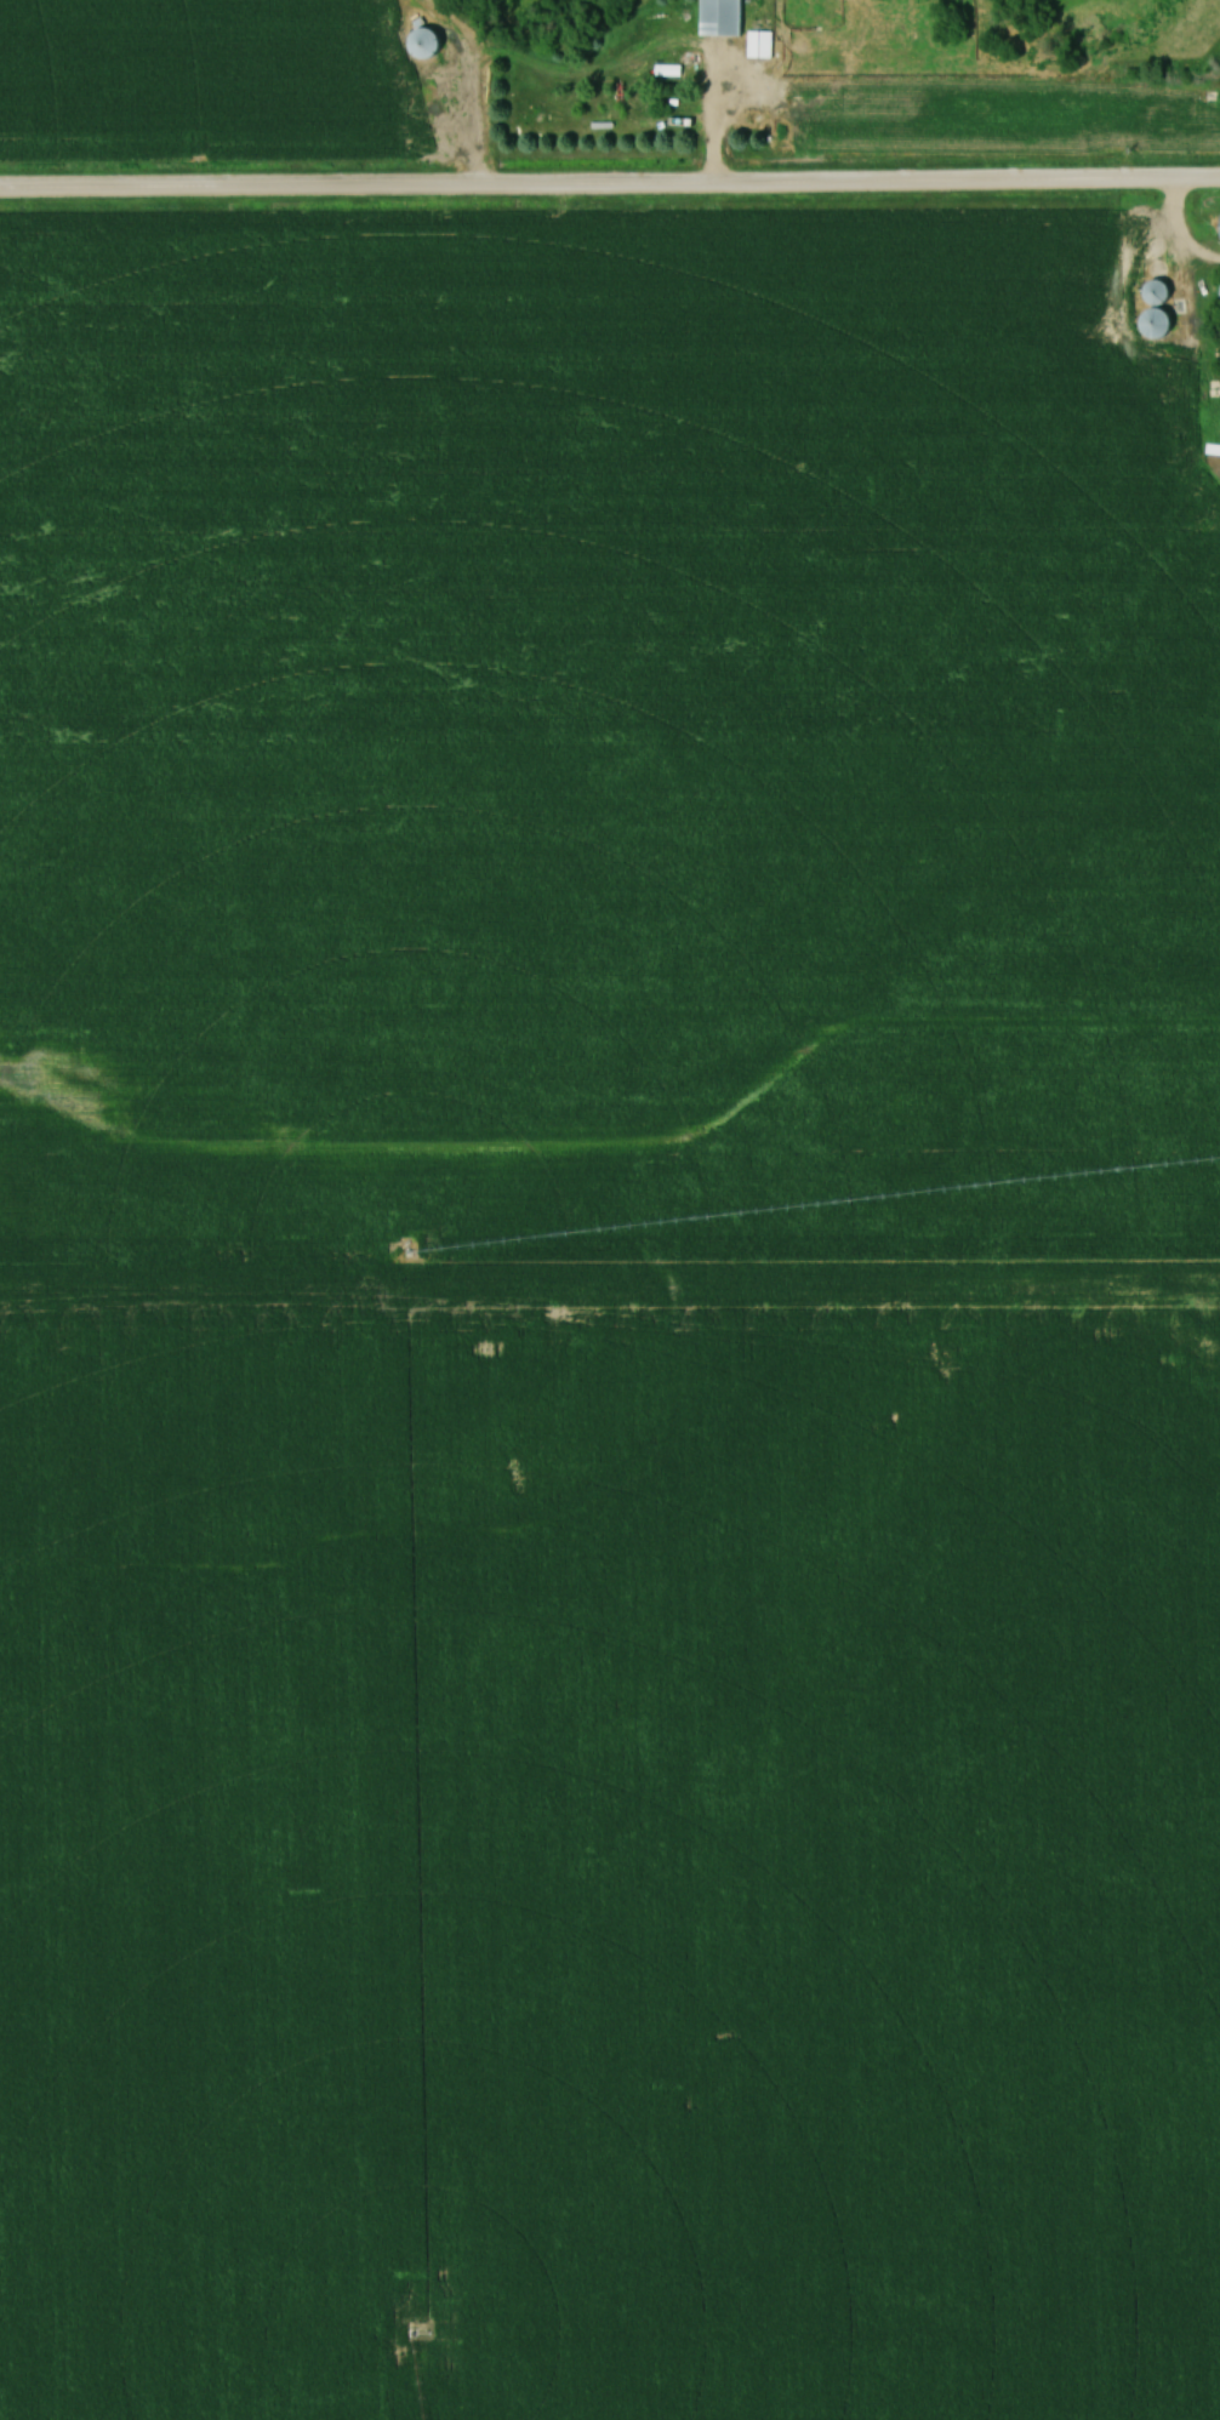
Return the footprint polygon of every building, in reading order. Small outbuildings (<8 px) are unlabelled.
[(707,32),(708,0),(745,0),(745,32),(707,32)] [(415,50),(435,60),(447,37),(427,26),(415,50)] [(751,58),(752,32),(776,32),(776,58),(751,58)] [(1162,307),(1177,292),(1164,279),(1149,293),(1162,307)] [(1174,313),(1153,308),(1147,333),(1168,338),(1174,313)]
